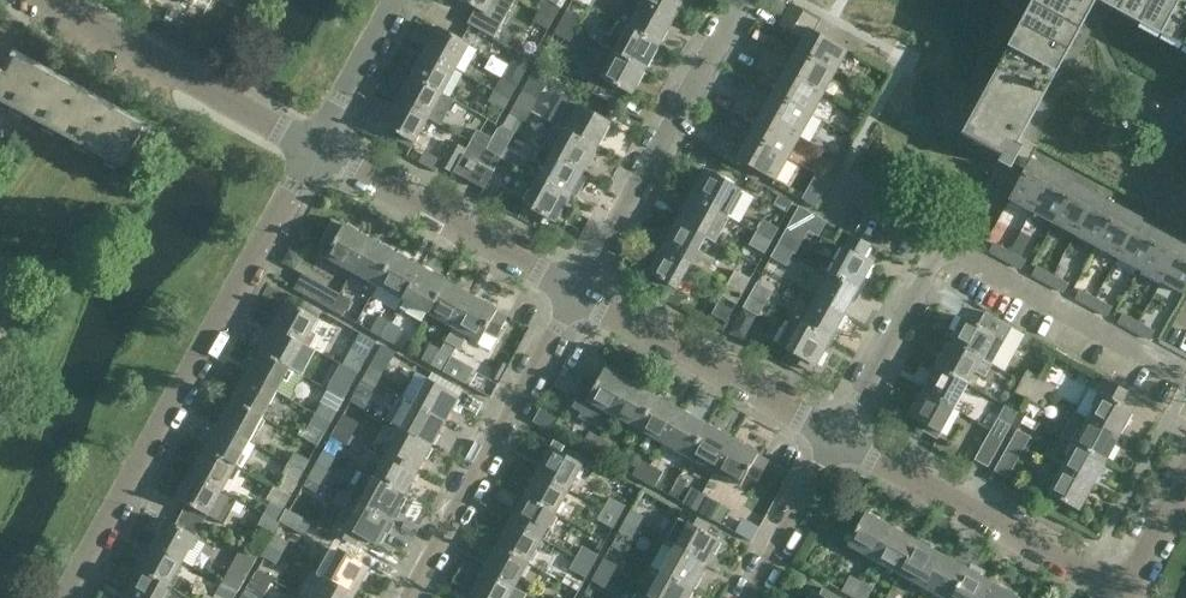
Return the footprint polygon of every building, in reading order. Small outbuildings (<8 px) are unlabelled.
[(493,0),(460,0),(485,14),(493,0)] [(554,18),(560,7),(547,0),(543,0),(538,10),(554,18)] [(641,3),(672,20),(683,0),(635,0),(641,3)] [(1026,168),(1031,159),(1037,147),(1020,138),(1095,0),(1035,0),(963,133),(962,133),(961,134),(1001,156),(998,162),(999,163),(1002,156),(1014,163),(1015,162),(1026,168)] [(1185,48),(1185,0),(1098,0),(1185,48)] [(641,3),(628,27),(658,45),(672,20),(641,3)] [(815,31),(815,30),(821,19),(791,3),(778,25),(802,38),(795,50),(835,72),(848,50),(815,31)] [(170,7),(162,21),(175,29),(184,15),(170,7)] [(554,18),(538,10),(532,21),(548,30),(554,18)] [(560,22),(576,31),(582,19),(566,10),(562,19),(560,22)] [(576,31),(560,22),(553,33),(570,41),(576,31)] [(597,43),(614,52),(645,70),(658,45),(628,27),(617,22),(610,36),(603,32),(597,43)] [(424,52),(455,69),(469,43),(438,26),(424,52)] [(517,30),(508,45),(527,56),(531,58),(540,43),(517,30)] [(835,72),(795,50),(789,62),(765,49),(755,68),(778,81),(772,93),(812,115),(835,72)] [(411,76),(441,93),(455,69),(424,52),(411,76)] [(631,95),(645,70),(614,52),(600,77),(631,95)] [(508,83),(516,87),(531,58),(527,56),(519,70),(505,70),(500,79),(508,83)] [(16,57),(7,73),(0,69),(0,102),(123,169),(146,128),(16,57)] [(397,101),(428,118),(441,93),(411,76),(397,101)] [(500,79),(494,90),(510,99),(516,87),(508,83),(500,79)] [(488,101),(504,110),(510,99),(494,90),(488,101)] [(516,102),(531,111),(538,99),(522,91),(516,102)] [(800,136),(812,115),(772,93),(765,105),(742,92),(736,102),(756,112),(800,136)] [(428,118),(397,101),(383,126),(399,135),(395,144),(409,152),(428,118)] [(531,111),(516,102),(509,113),(525,122),(531,111)] [(754,124),(748,136),(788,158),(800,136),(736,102),(731,111),(754,124)] [(566,130),(597,147),(611,122),(580,105),(566,130)] [(555,124),(542,149),(552,154),(583,171),(597,147),(566,130),(555,124)] [(470,141),(486,150),(492,138),(476,129),(470,141)] [(710,149),(740,166),(742,162),(775,181),(788,158),(748,136),(741,147),(718,135),(710,149)] [(486,150),(501,158),(507,146),(492,138),(486,150)] [(486,150),(470,141),(465,150),(451,142),(439,164),(452,171),(462,154),(478,163),(486,150)] [(521,169),(538,179),(539,179),(569,196),(583,171),(552,154),(542,149),(533,165),(526,161),(521,169)] [(480,164),(471,181),(484,188),(501,158),(486,150),(478,163),(480,164)] [(462,154),(452,171),(471,181),(480,164),(478,163),(462,154)] [(1026,168),(1009,198),(1031,210),(1053,170),(1031,159),(1026,168)] [(741,190),(732,185),(705,170),(696,186),(693,185),(688,195),(726,216),(741,190)] [(803,196),(818,203),(830,177),(815,170),(803,196)] [(1074,182),(1071,180),(1053,170),(1031,210),(1053,222),(1074,182)] [(555,221),(569,196),(539,179),(538,179),(522,209),(536,218),(539,212),(555,221)] [(1096,194),(1074,182),(1053,222),(1075,234),(1096,194)] [(1118,206),(1096,194),(1075,234),(1097,246),(1118,206)] [(677,222),(704,237),(704,236),(715,242),(728,218),(726,217),(726,216),(688,195),(682,204),(685,206),(677,222)] [(817,232),(824,220),(799,206),(791,218),(817,232)] [(1140,218),(1118,206),(1097,246),(1118,258),(1140,218)] [(351,271),(370,239),(343,224),(342,226),(332,220),(333,219),(332,218),(320,241),(321,241),(322,240),(332,245),(325,257),(351,271)] [(1162,230),(1140,218),(1118,258),(1140,269),(1162,230)] [(756,232),(771,241),(778,228),(763,219),(756,232)] [(704,237),(677,222),(668,237),(665,235),(660,245),(690,262),(707,272),(715,259),(697,249),(704,237)] [(1184,242),(1162,230),(1140,269),(1162,281),(1184,242)] [(777,244),(793,252),(800,240),(784,231),(777,244)] [(1026,260),(1018,256),(1030,235),(1021,231),(1009,251),(1005,259),(1021,268),(1026,260)] [(771,241),(756,232),(749,244),(764,253),(771,241)] [(870,245),(850,234),(843,246),(844,246),(830,273),(858,289),(872,263),(863,258),(870,245)] [(370,239),(351,271),(377,285),(395,253),(370,239)] [(994,242),(989,251),(1005,259),(1009,251),(994,242)] [(1185,289),(1185,243),(1184,242),(1162,281),(1184,293),(1185,289)] [(793,252),(777,244),(770,257),(785,265),(793,252)] [(676,288),(690,262),(660,245),(655,255),(657,256),(649,272),(650,273),(646,280),(672,294),(676,288)] [(395,253),(377,285),(402,299),(420,267),(395,253)] [(1037,266),(1032,274),(1048,283),(1053,274),(1037,266)] [(420,267),(402,299),(427,313),(445,280),(420,267)] [(728,283),(743,291),(750,278),(735,270),(728,283)] [(330,308),(339,293),(302,273),(294,288),(330,308)] [(816,298),(844,314),(858,289),(830,273),(816,298)] [(1069,284),(1053,274),(1048,283),(1065,292),(1069,284)] [(445,280),(427,313),(453,327),(471,295),(445,280)] [(749,295),(765,303),(772,290),(757,282),(749,295)] [(743,291),(728,283),(721,295),(736,304),(743,291)] [(1075,298),(1092,307),(1096,298),(1080,289),(1075,298)] [(339,293),(330,308),(342,315),(350,300),(339,293)] [(440,350),(432,365),(466,384),(474,368),(452,356),(456,347),(459,349),(467,335),(479,342),(486,330),(496,336),(495,337),(496,338),(508,315),(507,315),(506,317),(496,311),(497,309),(471,295),(453,327),(454,327),(440,350)] [(765,303),(749,295),(743,307),(758,316),(765,303)] [(816,298),(803,322),(802,324),(830,340),(844,314),(816,298)] [(1092,307),(1108,315),(1112,307),(1096,298),(1092,307)] [(272,327),(303,344),(318,317),(286,301),(272,327)] [(985,311),(977,324),(964,317),(950,342),(991,365),(1005,340),(1012,327),(985,311)] [(1135,330),(1139,322),(1123,313),(1118,322),(1135,330)] [(381,337),(390,322),(379,316),(370,331),(381,337)] [(811,371),(815,364),(816,365),(830,340),(802,324),(803,322),(792,316),(777,343),(789,350),(786,356),(811,371)] [(390,322),(381,337),(392,343),(400,328),(390,322)] [(1139,322),(1135,330),(1150,339),(1155,331),(1139,322)] [(258,351),(289,368),(303,344),(272,327),(258,351)] [(342,365),(357,373),(375,341),(360,333),(342,365)] [(984,377),(991,365),(950,342),(936,367),(967,384),(974,371),(984,377)] [(432,365),(440,350),(429,344),(421,359),(432,365)] [(245,375),(276,392),(289,368),(258,351),(245,375)] [(357,373),(342,365),(336,375),(352,384),(357,373)] [(364,377),(379,385),(385,374),(370,366),(364,377)] [(923,392),(954,409),(967,384),(936,367),(923,392)] [(605,425),(611,414),(612,415),(630,382),(604,368),(592,390),(584,386),(572,407),(605,425)] [(1020,381),(1035,389),(1041,378),(1026,370),(1020,381)] [(231,400),(262,417),(276,392),(245,375),(231,400)] [(379,385),(364,377),(358,387),(373,395),(379,385)] [(1034,391),(1049,399),(1056,386),(1041,378),(1035,389),(1034,391)] [(1087,419),(1119,435),(1132,410),(1121,404),(1128,391),(1103,378),(1095,392),(1101,394),(1087,419)] [(414,405),(445,422),(459,396),(428,379),(414,405)] [(1035,389),(1020,381),(1014,392),(1029,400),(1034,391),(1035,389)] [(630,382),(612,415),(637,428),(655,396),(630,382)] [(1034,391),(1029,400),(1044,408),(1049,399),(1034,391)] [(954,409),(923,392),(909,416),(925,425),(922,431),(937,439),(954,409)] [(655,396),(637,428),(663,443),(681,411),(655,396)] [(218,424),(249,441),(262,417),(231,400),(218,424)] [(315,414),(330,423),(336,411),(321,403),(315,414)] [(400,430),(431,447),(445,422),(414,405),(400,430)] [(681,411),(663,443),(689,457),(707,425),(681,411)] [(330,423),(315,414),(309,424),(324,433),(330,423)] [(337,426),(351,434),(358,423),(343,415),(337,426)] [(991,429),(1004,437),(1011,425),(997,418),(991,429)] [(1074,444),(1105,460),(1119,435),(1087,419),(1074,444)] [(205,448),(236,465),(249,441),(218,424),(205,448)] [(707,425),(689,457),(715,472),(733,439),(707,425)] [(351,434),(337,426),(331,436),(346,444),(351,434)] [(1004,437),(991,429),(974,459),(988,467),(1004,437)] [(1009,442),(1023,449),(1031,436),(1017,429),(1009,442)] [(387,454),(417,471),(431,447),(400,430),(387,454)] [(591,453),(600,437),(588,431),(580,447),(591,453)] [(600,437),(591,453),(603,459),(612,443),(600,437)] [(733,439),(715,472),(740,486),(747,474),(757,479),(757,481),(758,481),(769,460),(768,461),(757,455),(758,453),(733,439)] [(1023,449),(1009,442),(994,470),(1007,478),(1023,449)] [(1060,469),(1092,485),(1105,460),(1074,444),(1060,469)] [(538,472),(569,489),(582,464),(552,447),(538,472)] [(236,465),(205,448),(191,473),(222,491),(222,490),(236,465)] [(288,463),(303,471),(309,460),(294,452),(288,463)] [(417,471),(387,454),(373,478),(404,496),(417,471)] [(642,481),(651,465),(639,459),(631,475),(642,481)] [(278,489),(290,496),(303,471),(288,463),(282,474),(286,476),(278,489)] [(309,474),(325,483),(330,472),(315,464),(309,474)] [(651,465),(642,481),(654,487),(663,471),(651,465)] [(1092,485),(1060,469),(1044,499),(1059,507),(1062,501),(1078,510),(1092,485)] [(524,496),(555,513),(569,489),(538,472),(524,496)] [(238,499),(222,490),(222,491),(191,473),(177,498),(224,525),(238,499)] [(404,496),(373,478),(372,479),(361,473),(355,485),(350,483),(344,494),(350,497),(391,519),(404,496)] [(325,483),(309,474),(303,485),(319,493),(325,483)] [(279,523),(280,522),(286,511),(285,510),(282,509),(290,496),(278,489),(278,490),(272,487),(266,498),(272,501),(271,502),(264,514),(279,523)] [(694,510),(703,494),(691,487),(682,503),(694,510)] [(703,494),(694,510),(712,520),(721,504),(703,494)] [(510,521),(541,538),(555,513),(524,496),(510,521)] [(376,545),(391,519),(350,497),(337,521),(336,521),(331,532),(354,546),(360,535),(376,545)] [(604,508),(619,516),(625,506),(609,498),(604,508)] [(312,522),(289,510),(286,508),(285,510),(286,511),(280,522),(305,535),(312,522)] [(619,516),(604,508),(597,519),(613,527),(619,516)] [(625,520),(640,528),(646,518),(631,510),(625,520)] [(683,510),(665,542),(664,543),(675,548),(706,565),(719,540),(708,533),(712,527),(712,526),(683,510)] [(872,559),(890,527),(865,512),(847,545),(872,559)] [(279,523),(264,514),(258,525),(273,533),(273,534),(279,523)] [(166,519),(151,544),(182,562),(196,537),(166,519)] [(640,528),(625,520),(619,531),(634,539),(640,528)] [(497,546),(527,563),(541,538),(510,521),(497,546)] [(890,527),(872,559),(898,573),(916,541),(890,527)] [(267,544),(282,553),(288,542),(273,534),(273,533),(267,544)] [(916,541),(898,573),(924,587),(942,555),(916,541)] [(182,562),(151,544),(138,569),(169,587),(182,562)] [(282,553),(267,544),(261,555),(276,563),(282,553)] [(484,570),(514,587),(527,563),(497,546),(484,570)] [(576,557),(591,566),(597,555),(582,547),(576,557)] [(661,573),(692,590),(706,565),(675,548),(661,573)] [(242,549),(228,573),(227,573),(221,583),(236,592),(256,557),(242,549)] [(324,577),(355,594),(369,567),(339,551),(324,577)] [(924,587),(945,597),(951,597),(967,569),(942,555),(924,587)] [(591,566),(576,557),(570,569),(585,577),(591,566)] [(597,569),(613,578),(618,567),(603,559),(597,569)] [(138,569),(124,594),(131,597),(162,597),(169,587),(138,569)] [(613,578),(597,569),(591,580),(607,588),(613,578)] [(951,597),(984,597),(993,583),(967,569),(951,597)] [(484,570),(469,596),(474,597),(508,597),(514,587),(484,570)] [(248,597),(261,597),(272,579),(256,571),(243,595),(248,597)] [(561,572),(556,579),(579,592),(583,584),(561,572)] [(650,597),(687,597),(692,590),(661,573),(648,597),(650,597)] [(851,596),(860,581),(849,575),(841,590),(851,596)] [(355,594),(324,577),(312,597),(352,597),(355,594)] [(851,596),(855,597),(867,597),(872,588),(860,581),(851,596)] [(221,583),(215,595),(206,590),(202,597),(233,597),(236,592),(221,583)] [(993,583),(984,597),(1019,597),(993,583)]
